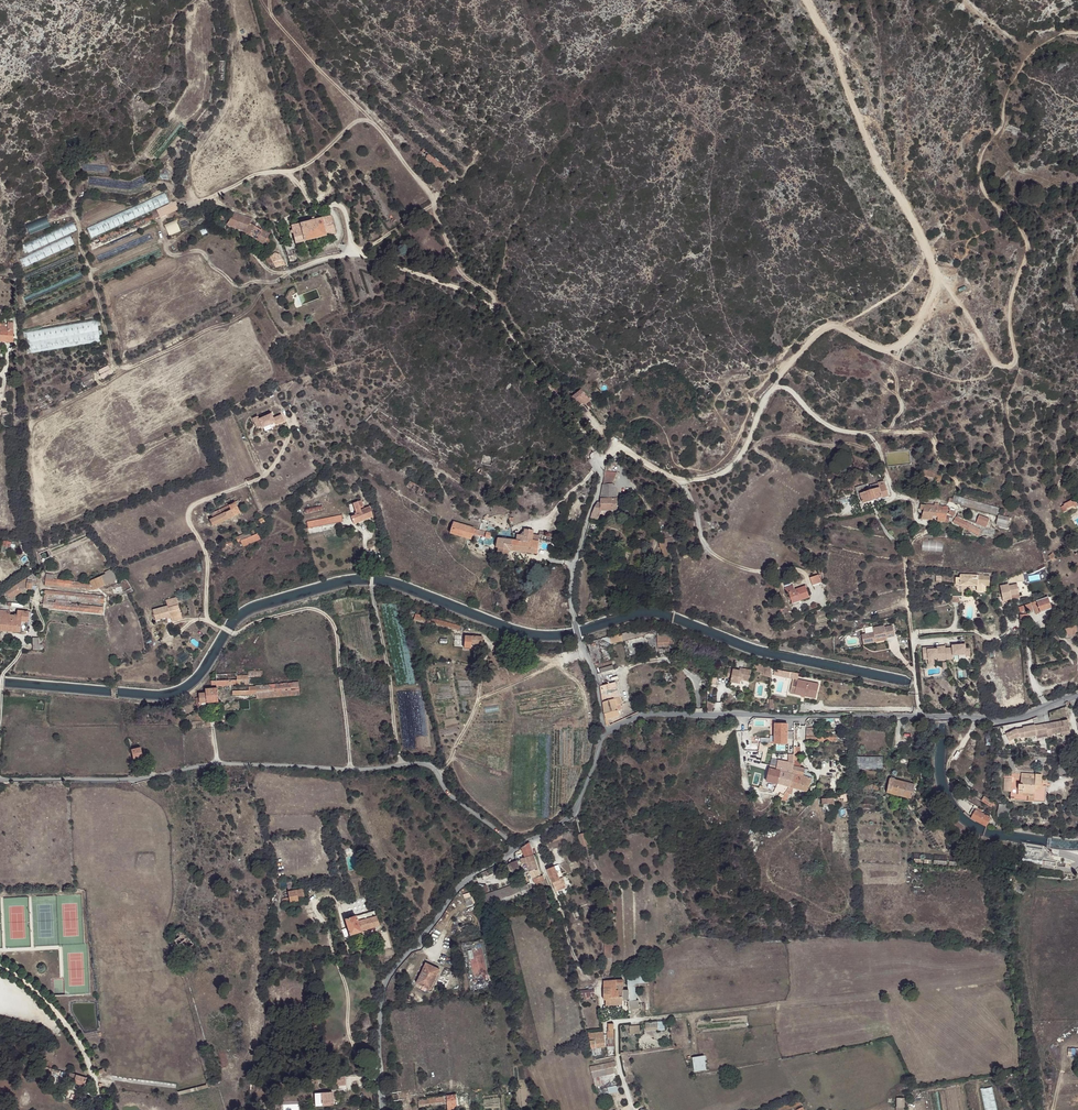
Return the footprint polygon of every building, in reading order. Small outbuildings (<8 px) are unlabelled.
[(448,172),(449,169),(429,154),(427,156),(448,172)] [(446,174),(448,172),(427,156),(425,159),(446,174)] [(180,209),(177,203),(154,212),(156,218),(180,209)] [(252,225),(254,221),(237,214),(229,224),(246,231),(266,244),(269,240),(271,237),(271,235),(263,229),(261,231),(254,226),(252,225)] [(332,217),(323,219),(327,236),(336,234),(332,217)] [(323,219),(302,224),(306,242),(327,236),(323,219)] [(306,242),(302,224),(293,226),(297,243),(306,242)] [(271,237),(269,240),(276,247),(278,245),(271,237)] [(272,257),(274,263),(276,268),(284,265),(282,255),(278,254),(272,257)] [(14,342),(14,323),(8,323),(8,328),(6,328),(6,329),(2,329),(2,326),(0,326),(0,341),(14,342)] [(584,402),(590,398),(583,389),(572,396),(579,405),(584,402)] [(286,421),(283,415),(275,418),(273,413),(261,418),(260,416),(255,418),(259,428),(264,426),(264,428),(277,423),(277,425),(286,421)] [(934,483),(935,481),(935,478),(925,476),(926,470),(922,468),(920,472),(919,472),(918,474),(919,474),(919,478),(920,478),(920,480),(934,483)] [(935,478),(935,481),(940,482),(942,477),(935,473),(926,470),(925,476),(935,478)] [(592,514),(590,518),(595,519),(598,519),(600,511),(618,510),(616,488),(612,484),(615,477),(604,476),(600,502),(598,502),(595,507),(592,514)] [(426,489),(411,480),(408,486),(422,493),(426,489)] [(868,491),(860,494),(863,504),(888,496),(884,482),(871,486),(872,490),(870,490),(870,489),(867,490),(868,491)] [(214,525),(246,511),(241,500),(213,512),(215,517),(211,518),(214,525)] [(374,517),(370,505),(367,506),(367,507),(361,509),(360,507),(363,506),(362,500),(354,503),(358,514),(352,516),(355,523),(374,517)] [(1064,505),(1066,509),(1073,506),(1076,506),(1076,502),(1071,502),(1071,501),(1063,504),(1064,505)] [(948,507),(921,504),(920,508),(923,509),(921,519),(932,519),(933,516),(937,516),(937,521),(948,522),(949,516),(946,516),(948,507)] [(308,517),(315,515),(314,508),(307,509),(308,517)] [(957,516),(987,528),(990,521),(960,509),(957,516)] [(258,526),(270,518),(268,514),(255,521),(258,526)] [(346,520),(345,514),(307,522),(308,528),(346,520)] [(997,522),(1008,525),(1009,518),(998,515),(997,522)] [(980,532),(981,530),(956,517),(953,522),(978,535),(980,532)] [(474,534),(475,529),(475,528),(454,522),(451,533),(472,539),(474,534)] [(541,532),(550,534),(552,527),(543,524),(541,532)] [(491,534),(475,529),(474,534),(491,538),(491,534)] [(498,549),(509,549),(537,552),(538,540),(540,535),(533,535),(533,530),(525,529),(524,536),(518,536),(517,541),(499,539),(496,548),(498,549)] [(244,545),(262,539),(261,533),(256,535),(255,530),(251,531),(252,536),(243,539),(241,534),(238,535),(239,541),(242,540),(244,545)] [(217,566),(223,563),(225,553),(224,552),(224,546),(235,543),(234,537),(222,541),(223,546),(219,545),(217,566)] [(2,546),(1,552),(8,554),(8,550),(12,551),(13,549),(10,548),(11,544),(11,542),(2,541),(1,546),(2,546)] [(117,579),(111,568),(106,572),(107,573),(112,581),(115,580),(117,579)] [(56,579),(47,578),(47,584),(96,589),(96,590),(112,581),(107,573),(91,581),(91,582),(56,579)] [(40,575),(34,574),(19,583),(22,588),(27,589),(27,582),(33,583),(41,582),(40,575)] [(955,585),(989,586),(990,576),(983,576),(983,574),(976,575),(976,576),(971,576),(971,575),(968,575),(960,575),(960,577),(955,577),(955,585)] [(810,578),(812,585),(820,582),(817,575),(810,578)] [(22,588),(19,583),(8,590),(13,597),(23,590),(22,588)] [(1011,595),(1019,594),(1017,584),(1009,586),(1008,585),(1000,586),(1003,601),(1012,599),(1011,595)] [(799,597),(801,601),(810,597),(805,586),(795,590),(793,586),(785,589),(786,593),(788,592),(791,600),(799,597)] [(46,596),(104,601),(105,595),(47,591),(46,596)] [(173,615),(183,612),(178,595),(168,598),(169,603),(154,608),(157,618),(172,613),(173,615)] [(1048,597),(1032,603),(1036,614),(1052,609),(1048,597)] [(45,607),(103,612),(103,606),(45,601),(45,607)] [(1031,603),(1025,605),(1027,610),(1028,610),(1029,611),(1033,610),(1031,603)] [(22,630),(23,620),(29,621),(31,611),(19,610),(18,615),(11,614),(12,610),(5,610),(0,609),(0,628),(22,630)] [(415,615),(414,619),(463,631),(464,627),(415,615)] [(885,637),(885,638),(894,636),(891,625),(883,627),(883,625),(871,628),(872,633),(860,636),(863,645),(873,643),(872,641),(874,640),(885,637)] [(1063,629),(1065,635),(1069,634),(1069,636),(1074,634),(1074,633),(1077,632),(1076,626),(1063,629)] [(650,627),(645,627),(635,630),(602,638),(610,643),(641,635),(645,631),(650,631),(650,628),(652,628),(650,627)] [(674,644),(675,637),(657,630),(657,643),(669,642),(669,644),(674,644)] [(35,650),(45,649),(45,644),(42,644),(42,636),(35,637),(35,650)] [(463,636),(464,637),(463,648),(471,648),(471,644),(472,636),(463,636)] [(483,637),(472,636),(471,644),(483,645),(483,637)] [(455,637),(454,648),(463,648),(464,637),(455,637)] [(952,649),(945,649),(946,660),(953,660),(952,656),(966,655),(965,649),(965,645),(952,646),(952,649)] [(946,660),(945,649),(945,646),(936,647),(936,649),(934,649),(931,650),(929,648),(922,648),(923,660),(928,660),(928,662),(933,662),(933,659),(937,659),(937,662),(946,661),(946,660)] [(771,671),(771,666),(764,665),(762,673),(762,675),(770,676),(771,671)] [(742,671),(739,670),(728,668),(727,676),(731,677),(730,682),(740,684),(741,680),(749,681),(751,670),(742,669),(742,671)] [(248,683),(247,677),(247,676),(236,676),(236,679),(217,680),(217,684),(217,687),(227,686),(228,685),(248,683)] [(794,695),(815,699),(818,684),(797,680),(794,695)] [(299,690),(299,682),(255,685),(255,686),(233,687),(233,692),(233,695),(252,693),(256,693),(299,690)] [(604,714),(605,720),(607,719),(619,715),(617,710),(616,705),(620,704),(622,703),(615,682),(603,685),(600,686),(604,714)] [(199,703),(201,703),(218,702),(218,689),(205,690),(206,694),(199,695),(199,699),(199,703)] [(299,695),(299,690),(256,693),(257,698),(299,695)] [(1046,726),(1047,733),(1048,737),(1052,736),(1052,734),(1061,733),(1064,732),(1070,731),(1068,720),(1050,723),(1050,725),(1046,726)] [(775,723),(775,744),(787,744),(787,723),(775,723)] [(1019,730),(1019,729),(1018,729),(1017,729),(1006,733),(1009,740),(1020,736),(1020,737),(1025,737),(1038,735),(1038,734),(1047,733),(1046,726),(1046,724),(1035,726),(1035,725),(1023,727),(1023,728),(1021,729),(1021,730),(1019,730)] [(813,729),(807,729),(806,741),(846,741),(846,735),(813,735),(813,729)] [(915,740),(923,739),(922,729),(913,730),(915,740)] [(143,755),(140,743),(129,744),(133,758),(143,755)] [(788,762),(788,754),(779,756),(776,766),(770,765),(766,780),(789,787),(792,773),(791,773),(793,766),(793,763),(788,762)] [(856,756),(856,770),(882,769),(882,756),(856,756)] [(798,761),(793,760),(793,763),(793,766),(791,773),(792,773),(789,787),(790,787),(793,788),(807,792),(810,785),(813,786),(815,781),(806,778),(807,774),(804,773),(805,770),(800,768),(801,761),(798,761)] [(1069,774),(1069,773),(1068,763),(1067,762),(1058,763),(1059,769),(1060,774),(1060,775),(1069,774)] [(754,770),(749,770),(750,777),(751,785),(758,784),(757,776),(755,776),(754,770)] [(1022,773),(1021,777),(1020,784),(1019,784),(1019,791),(1023,791),(1023,793),(1031,794),(1035,794),(1036,786),(1042,786),(1042,785),(1042,775),(1022,773)] [(1020,784),(1021,777),(1019,777),(1012,777),(1009,777),(1009,779),(1012,779),(1011,792),(1011,800),(1046,803),(1047,786),(1042,785),(1042,786),(1036,786),(1035,794),(1031,794),(1023,793),(1023,791),(1019,791),(1019,784),(1020,784)] [(1012,779),(1009,779),(1005,778),(1004,791),(1011,792),(1012,779)] [(890,779),(886,793),(912,799),(915,785),(890,779)] [(878,791),(879,786),(852,782),(852,786),(878,791)] [(792,794),(793,789),(789,788),(788,789),(784,797),(788,798),(789,794),(792,794)] [(994,802),(986,798),(984,797),(981,801),(991,807),(994,802)] [(1005,818),(1010,818),(1010,805),(999,804),(999,813),(1005,813),(1005,818)] [(976,822),(985,827),(990,818),(983,814),(979,812),(974,810),(972,815),(977,818),(975,821),(976,822)] [(975,821),(970,818),(971,817),(970,815),(967,814),(965,812),(964,813),(966,816),(968,818),(971,820),(974,821),(976,823),(976,822),(975,821)] [(930,825),(927,827),(938,844),(942,842),(930,825)] [(602,833),(587,837),(588,842),(606,838),(612,836),(610,831),(606,832),(606,834),(602,835),(602,833)] [(581,834),(578,835),(580,844),(589,843),(588,842),(587,837),(586,833),(581,834)] [(561,834),(547,839),(549,844),(562,838),(561,834)] [(589,846),(587,846),(589,851),(605,846),(604,842),(589,846)] [(529,843),(522,848),(525,858),(533,855),(529,843)] [(518,860),(516,861),(518,866),(522,865),(524,873),(529,872),(532,880),(533,880),(534,884),(535,884),(545,880),(543,875),(540,876),(537,869),(533,855),(525,858),(518,860)] [(518,866),(516,861),(508,864),(509,867),(513,875),(519,872),(518,866)] [(494,867),(480,874),(482,878),(485,875),(486,876),(496,871),(494,867)] [(556,892),(566,888),(560,872),(556,873),(554,867),(547,870),(556,892)] [(535,884),(537,889),(546,885),(547,888),(548,887),(545,880),(535,884)] [(283,904),(299,901),(298,898),(304,897),(302,890),(292,892),(290,883),(287,883),(287,882),(279,883),(280,888),(287,887),(288,893),(289,898),(281,899),(283,904)] [(519,884),(482,897),(486,909),(521,896),(529,893),(526,886),(521,888),(519,884)] [(486,886),(478,885),(481,895),(488,893),(486,886)] [(467,905),(474,903),(472,896),(465,898),(467,905)] [(357,922),(356,917),(355,916),(345,920),(350,935),(360,932),(360,931),(357,922)] [(360,921),(357,922),(360,931),(379,926),(376,916),(374,917),(371,918),(360,921)] [(611,940),(614,940),(613,932),(603,932),(603,940),(611,940)] [(611,971),(611,940),(603,940),(604,971),(611,971)] [(431,991),(441,970),(426,963),(416,984),(431,991)] [(634,974),(635,983),(647,982),(646,973),(634,974)] [(623,991),(623,986),(616,986),(616,981),(603,982),(603,1000),(605,1000),(605,1006),(623,1005),(623,1000),(629,1000),(629,995),(634,995),(636,995),(634,976),(628,976),(629,990),(623,991)] [(634,1004),(634,1000),(629,1001),(626,1001),(627,1009),(630,1009),(642,1008),(642,1004),(634,1004)] [(657,1022),(645,1023),(645,1031),(658,1030),(657,1022)] [(594,1041),(589,1042),(590,1046),(594,1046),(595,1048),(600,1048),(604,1047),(604,1040),(594,1041)] [(594,1046),(590,1046),(592,1056),(601,1055),(600,1048),(595,1048),(594,1046)] [(703,1056),(697,1057),(698,1070),(706,1069),(703,1056)] [(614,1062),(595,1066),(590,1067),(591,1073),(612,1068),(615,1068),(614,1062)] [(612,1068),(591,1073),(592,1078),(601,1077),(614,1074),(612,1068)] [(86,1077),(71,1073),(69,1079),(71,1080),(71,1082),(84,1085),(86,1077)] [(601,1077),(592,1078),(594,1087),(603,1085),(601,1077)] [(315,1105),(317,1105),(332,1104),(332,1091),(316,1092),(316,1095),(314,1095),(315,1105)] [(453,1103),(452,1097),(417,1101),(418,1106),(453,1103)] [(799,1099),(772,1109),(786,1109),(800,1103),(799,1099)] [(897,1099),(897,1108),(895,1108),(895,1109),(903,1109),(903,1108),(904,1107),(903,1099),(897,1099)]
